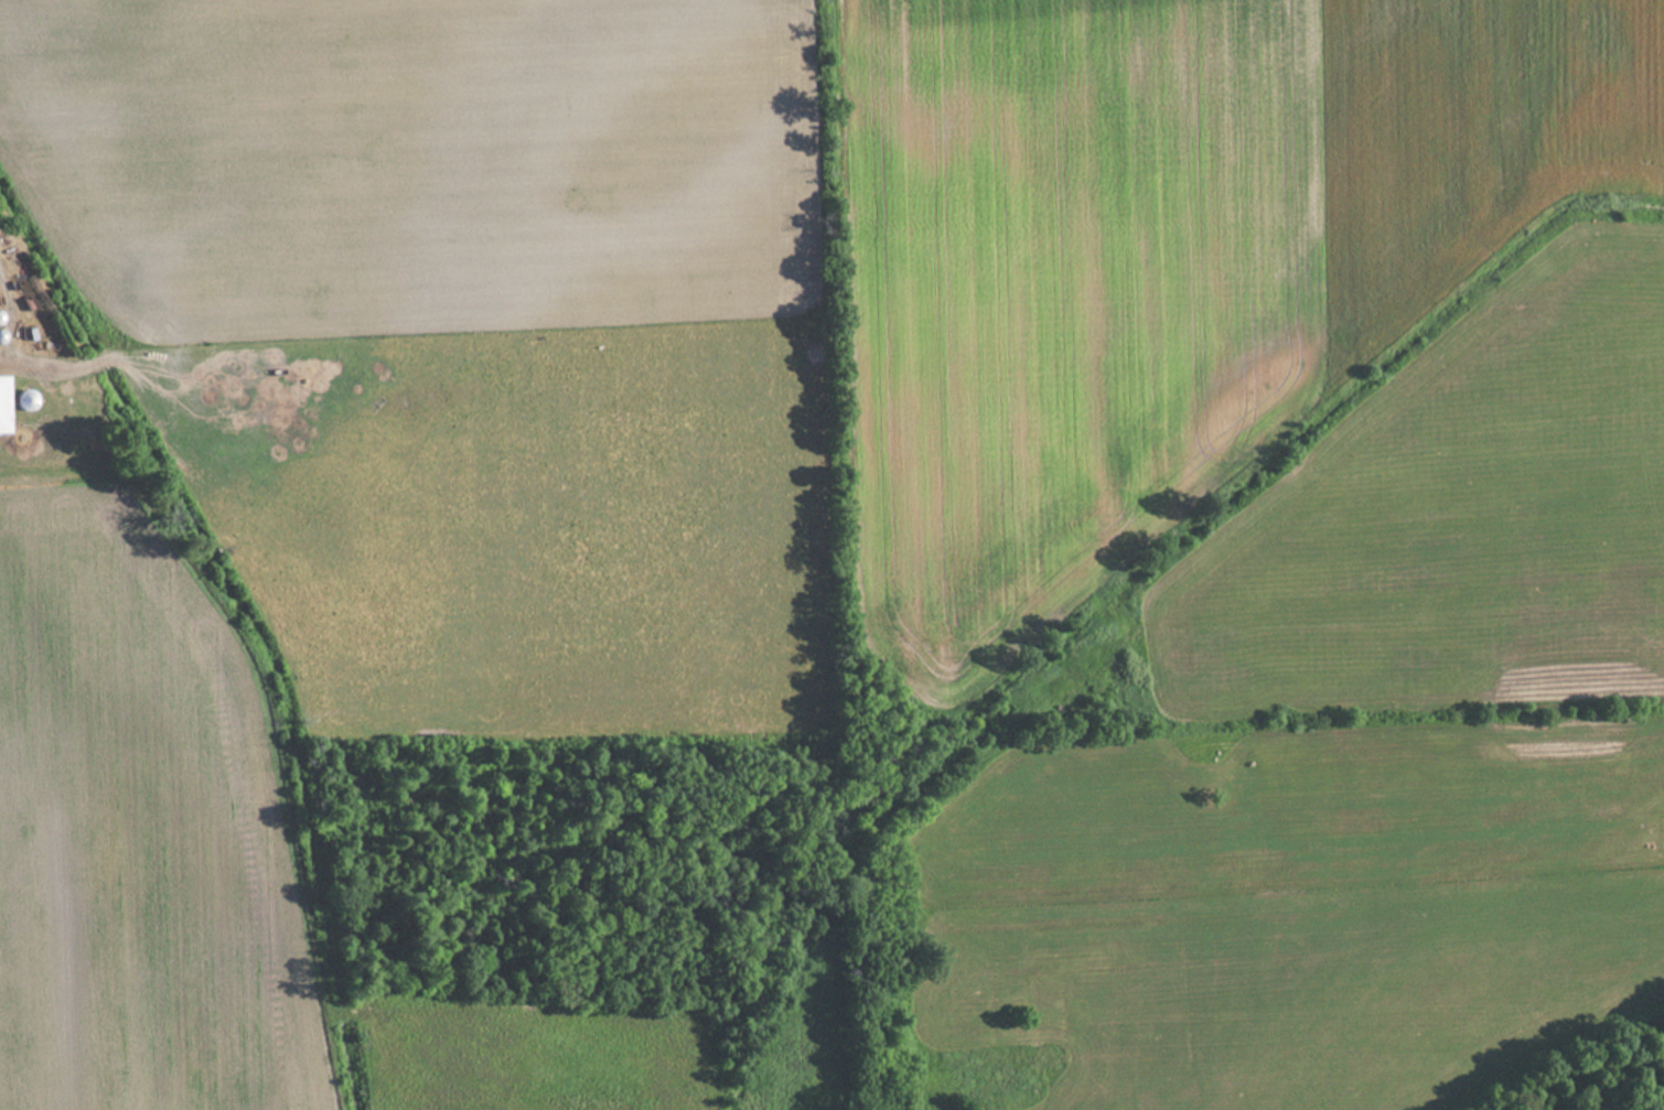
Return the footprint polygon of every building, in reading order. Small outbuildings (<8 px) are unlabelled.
[(10,434),(10,376),(0,376),(0,434),(10,434)]
